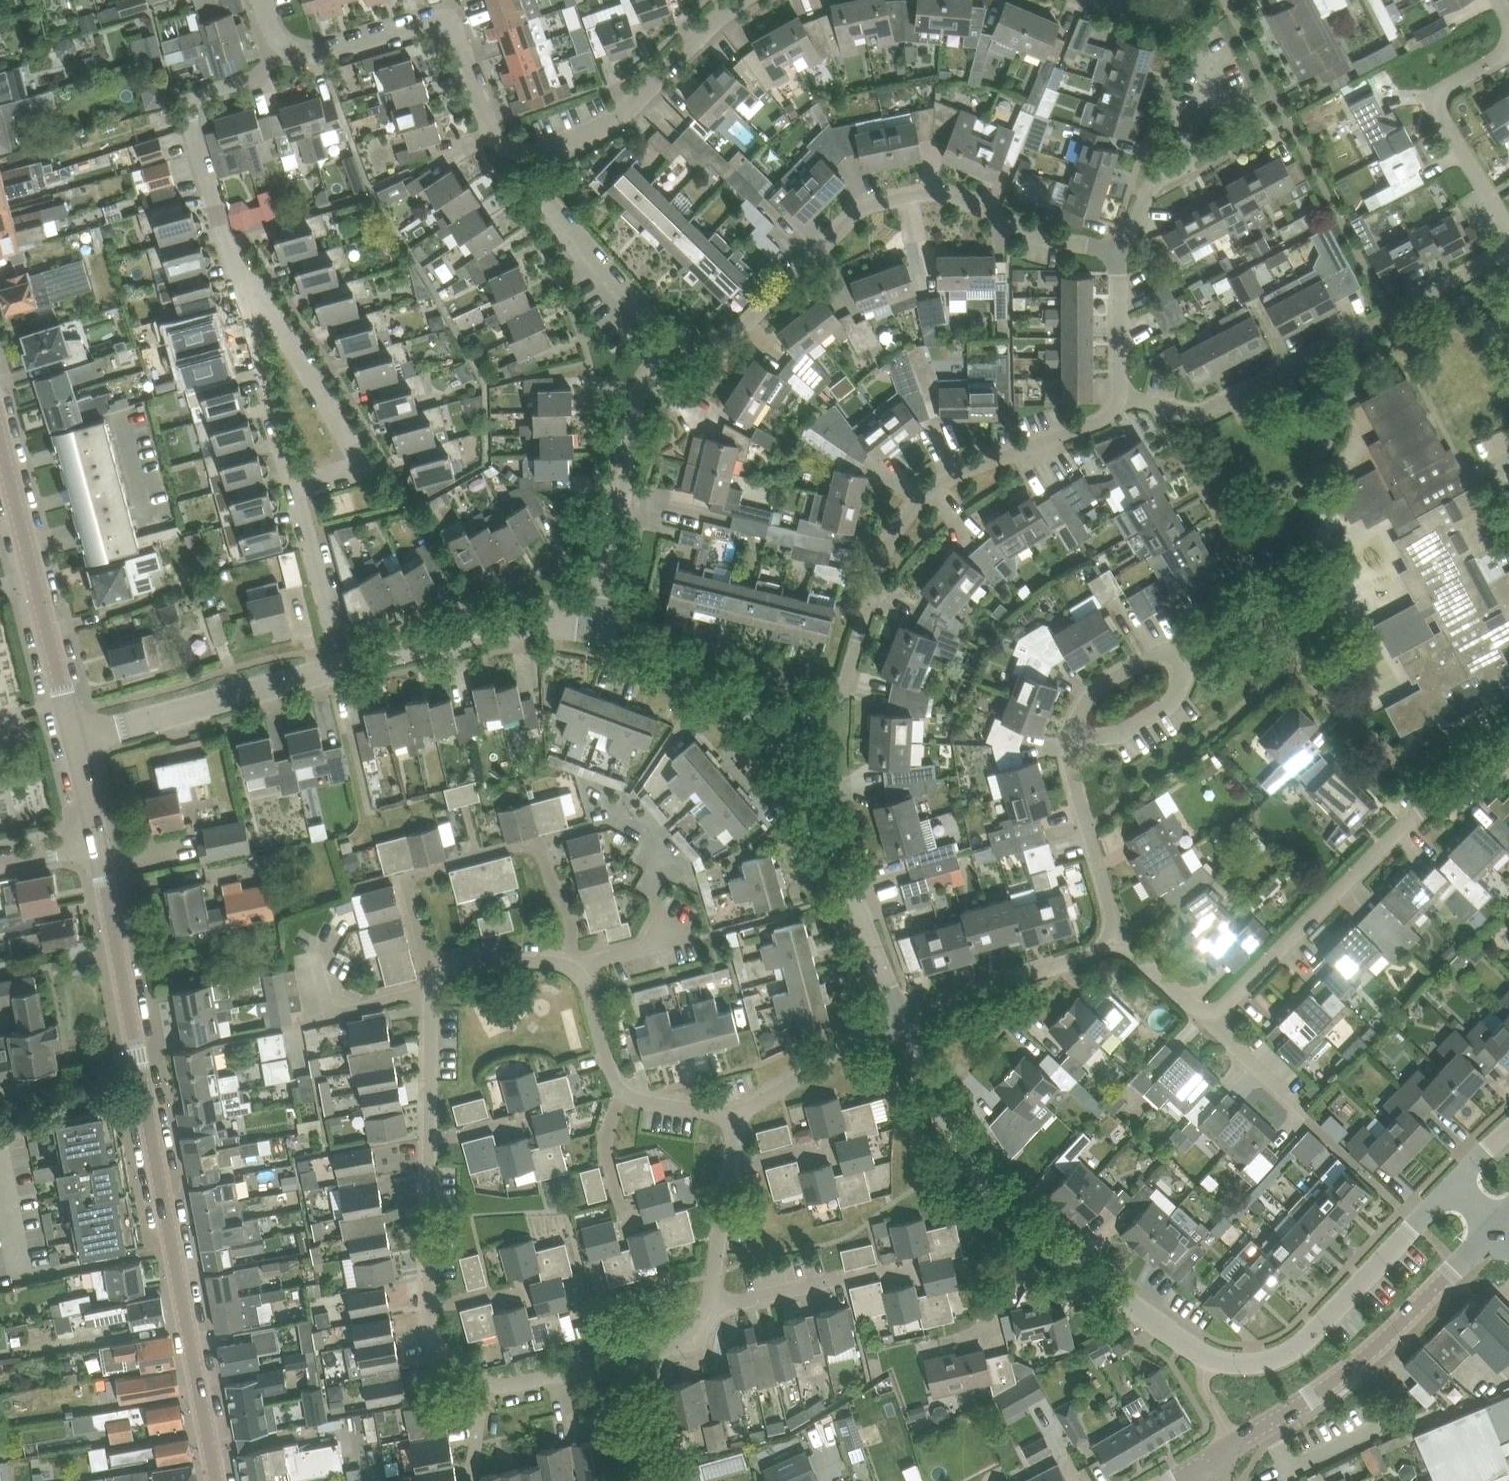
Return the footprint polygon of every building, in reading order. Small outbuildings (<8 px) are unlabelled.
[(97,10),(101,20),(124,13),(119,0),(118,0),(119,4),(97,10)] [(124,13),(149,6),(147,0),(119,0),(124,13)] [(196,8),(219,2),(219,0),(194,0),(196,8)] [(306,11),(318,7),(322,18),(333,15),(329,0),(303,0),(306,11)] [(333,15),(345,12),(341,1),(344,0),(329,0),(333,15)] [(487,33),(529,19),(528,18),(539,14),(542,13),(537,0),(511,0),(490,7),(494,17),(491,23),(484,26),(487,33)] [(627,13),(631,24),(642,20),(645,27),(663,21),(661,15),(672,11),(668,0),(622,0),(622,1),(627,13)] [(832,53),(833,55),(856,50),(853,35),(865,33),(858,0),(852,0),(833,4),(835,11),(818,17),(832,53)] [(865,33),(878,30),(881,44),(906,39),(904,0),(858,0),(865,33)] [(906,39),(940,42),(941,29),(944,0),(904,0),(906,39)] [(941,29),(964,31),(963,44),(978,45),(981,31),(983,26),(987,6),(971,5),(971,0),(944,0),(941,29)] [(1344,3),(1343,0),(1268,0),(1274,11),(1267,14),(1300,79),(1319,69),(1325,81),(1343,73),(1351,69),(1323,14),(1344,3)] [(1371,2),(1375,9),(1385,4),(1383,0),(1374,0),(1371,2)] [(1389,12),(1390,14),(1400,9),(1395,0),(1394,0),(1385,4),(1389,12)] [(1442,13),(1467,0),(1435,0),(1442,13)] [(622,1),(582,15),(587,28),(599,24),(598,23),(627,13),(622,1)] [(981,31),(978,45),(969,80),(981,84),(990,46),(1015,56),(1019,45),(1033,12),(1007,1),(993,34),(981,31)] [(179,34),(183,49),(245,30),(242,21),(236,23),(233,12),(223,15),(219,2),(196,8),(202,27),(179,34)] [(1385,4),(1375,9),(1379,17),(1389,12),(1385,4)] [(1390,14),(1392,19),(1394,23),(1404,17),(1400,9),(1390,14)] [(80,15),(85,32),(97,29),(93,12),(80,15)] [(1033,12),(1019,45),(1044,56),(1027,100),(1038,104),(1055,65),(1066,40),(1054,35),(1059,23),(1033,12)] [(1389,12),(1379,17),(1383,24),(1392,19),(1390,14),(1389,12)] [(587,28),(590,37),(597,56),(608,52),(611,59),(630,53),(627,46),(638,43),(631,24),(627,13),(598,23),(599,24),(587,28)] [(529,19),(487,33),(489,42),(497,39),(502,42),(506,52),(537,42),(547,38),(539,14),(528,18),(529,19)] [(799,15),(776,28),(793,58),(799,70),(809,64),(810,65),(832,53),(818,17),(803,22),(799,15)] [(578,16),(567,20),(571,31),(582,27),(578,16)] [(1444,16),(1414,32),(1421,45),(1451,29),(1444,16)] [(1392,19),(1383,24),(1386,32),(1396,27),(1394,23),(1392,19)] [(1078,23),(1069,45),(1079,49),(1082,50),(1091,29),(1078,23)] [(1396,27),(1386,32),(1390,39),(1400,34),(1396,27)] [(757,46),(742,57),(767,90),(767,89),(787,78),(780,65),(793,58),(776,28),(754,40),(757,46)] [(245,30),(183,49),(186,59),(196,56),(198,62),(197,62),(205,74),(206,77),(238,68),(234,55),(244,52),(241,40),(247,38),(245,30)] [(1113,58),(1112,60),(1146,71),(1153,48),(1131,41),(1133,34),(1121,31),(1116,49),(1107,46),(1104,56),(1113,58)] [(131,39),(137,59),(159,54),(154,33),(131,39)] [(59,40),(56,47),(58,55),(66,58),(74,55),(77,49),(74,41),(67,37),(59,40)] [(500,71),(502,79),(554,62),(550,50),(555,48),(551,37),(547,38),(537,42),(506,52),(509,62),(507,68),(500,71)] [(1394,40),(1355,60),(1363,74),(1402,54),(1394,40)] [(906,45),(907,59),(916,59),(916,45),(906,45)] [(1079,49),(1069,45),(1065,54),(1075,58),(1079,49)] [(363,59),(366,71),(380,66),(386,87),(418,78),(412,57),(404,59),(400,48),(363,59)] [(723,63),(704,83),(731,108),(741,97),(751,106),(756,101),(767,90),(742,57),(731,70),(723,63)] [(1112,60),(1105,82),(1140,92),(1146,71),(1112,60)] [(906,61),(898,62),(899,73),(907,72),(906,61)] [(554,62),(502,79),(505,87),(513,84),(518,88),(522,98),(534,94),(538,105),(572,93),(568,81),(562,83),(554,62)] [(1055,65),(1047,87),(1057,91),(1065,69),(1055,65)] [(25,97),(17,68),(3,71),(0,72),(0,104),(25,97)] [(382,102),(384,110),(430,97),(423,76),(418,78),(386,87),(387,88),(392,86),(395,98),(382,102)] [(140,85),(147,108),(172,101),(165,78),(140,85)] [(1105,82),(1099,104),(1133,114),(1140,92),(1105,82)] [(731,108),(704,83),(688,100),(698,110),(693,115),(705,126),(709,122),(713,126),(731,108)] [(1057,91),(1047,87),(1037,112),(1047,115),(1057,91)] [(17,144),(13,127),(19,126),(17,117),(53,108),(49,91),(25,97),(0,104),(0,149),(17,144)] [(1379,159),(1410,143),(1413,142),(1404,124),(1401,125),(1393,110),(1386,114),(1374,91),(1350,103),(1371,143),(1373,141),(1382,157),(1379,159)] [(307,92),(299,95),(317,157),(328,154),(325,143),(331,142),(350,136),(338,103),(324,107),(321,95),(309,99),(307,92)] [(305,160),(317,157),(299,95),(290,97),(292,103),(281,107),(282,113),(271,116),(271,114),(269,114),(284,163),(297,160),(291,138),(298,136),(305,160)] [(1506,96),(1483,110),(1492,123),(1487,126),(1497,143),(1503,139),(1508,148),(1508,101),(1506,96)] [(430,97),(384,110),(385,111),(378,113),(381,121),(395,117),(398,129),(436,118),(436,117),(430,119),(424,100),(430,98),(430,97)] [(935,107),(933,126),(953,134),(944,157),(968,167),(980,138),(968,133),(975,116),(935,99),(935,107)] [(980,138),(968,167),(994,177),(1003,155),(1016,161),(1023,142),(1025,138),(1024,137),(1038,104),(1027,100),(1024,99),(1011,132),(1000,127),(993,143),(980,138)] [(811,168),(802,178),(826,202),(846,181),(826,162),(831,157),(838,164),(847,154),(832,128),(833,128),(818,100),(811,106),(824,129),(807,145),(811,149),(801,158),(811,168)] [(1133,114),(1099,104),(1092,125),(1126,136),(1133,114)] [(235,112),(251,167),(253,174),(265,170),(255,138),(263,136),(260,125),(255,106),(235,112)] [(883,117),(886,128),(892,162),(921,156),(918,140),(932,137),(933,126),(935,107),(911,112),(883,117)] [(218,129),(207,133),(220,176),(251,167),(235,112),(215,118),(218,129)] [(436,118),(398,129),(399,130),(404,128),(410,149),(442,139),(436,118)] [(856,123),(833,128),(832,128),(847,154),(862,151),(865,167),(892,162),(886,128),(858,134),(856,123)] [(690,125),(681,134),(700,152),(709,161),(706,164),(717,173),(721,169),(726,174),(724,176),(728,180),(737,171),(709,143),(710,143),(690,124),(690,125)] [(1083,141),(1076,163),(1111,174),(1118,150),(1106,146),(1110,135),(1083,127),(1078,140),(1083,141)] [(672,143),(659,130),(649,140),(671,161),(680,151),(672,143)] [(721,131),(710,143),(709,143),(737,171),(749,158),(721,131)] [(159,136),(137,143),(143,163),(165,156),(159,136)] [(1410,143),(1379,159),(1392,184),(1376,192),(1382,204),(1408,190),(1402,179),(1424,168),(1410,143)] [(405,149),(396,151),(400,164),(409,161),(405,149)] [(700,152),(691,162),(693,163),(700,170),(706,164),(709,161),(700,152)] [(601,193),(608,187),(626,205),(620,211),(621,212),(653,180),(632,161),(637,156),(636,155),(601,193)] [(1281,155),(1262,165),(1282,205),(1295,199),(1289,188),(1297,184),(1281,155)] [(749,158),(737,171),(764,197),(765,196),(760,192),(771,180),(749,158)] [(1022,158),(1018,169),(1027,173),(1028,173),(1032,162),(1022,158)] [(44,173),(44,171),(52,169),(67,165),(66,160),(51,163),(51,162),(42,164),(41,160),(25,164),(0,171),(0,185),(44,173)] [(167,160),(132,170),(138,192),(151,188),(173,182),(167,160)] [(1076,163),(1069,185),(1104,195),(1111,174),(1076,163)] [(1250,165),(1241,170),(1258,204),(1267,199),(1272,209),(1276,207),(1277,208),(1282,205),(1262,165),(1252,171),(1250,165)] [(452,168),(436,179),(425,186),(437,204),(464,186),(452,168)] [(1027,173),(1018,169),(1015,176),(1025,180),(1028,173),(1027,173)] [(1227,186),(1226,187),(1247,227),(1249,226),(1245,219),(1241,212),(1258,204),(1241,170),(1235,173),(1237,178),(1226,184),(1227,186)] [(737,171),(728,180),(746,197),(775,225),(775,224),(756,206),(764,197),(737,171)] [(0,185),(0,206),(8,204),(6,195),(47,185),(44,173),(0,185)] [(347,188),(357,193),(367,189),(363,179),(354,175),(347,188)] [(410,193),(403,178),(378,190),(385,205),(410,193)] [(415,178),(406,184),(414,195),(422,189),(415,178)] [(773,188),(792,207),(806,221),(826,202),(802,178),(791,188),(781,179),(773,188)] [(653,180),(621,212),(640,231),(672,199),(653,180)] [(1051,201),(1056,203),(1052,218),(1082,227),(1086,213),(1098,217),(1104,195),(1069,185),(1057,181),(1051,201)] [(173,182),(151,188),(156,207),(180,200),(180,198),(179,198),(174,183),(173,182)] [(464,186),(437,204),(438,205),(442,203),(449,213),(437,220),(442,227),(477,205),(482,202),(469,183),(464,186)] [(317,200),(317,204),(329,200),(325,187),(323,188),(320,190),(319,191),(317,193),(317,196),(317,200)] [(1226,187),(1208,196),(1225,229),(1227,228),(1229,233),(1236,229),(1238,232),(1247,227),(1226,187)] [(259,193),(262,205),(266,218),(277,215),(271,189),(259,193)] [(1208,196),(1190,206),(1213,250),(1214,249),(1208,238),(1225,229),(1208,196)] [(775,225),(746,197),(737,207),(757,225),(780,248),(781,248),(766,234),(775,225)] [(672,199),(640,231),(660,250),(691,217),(672,199)] [(148,247),(148,248),(187,238),(199,235),(198,233),(201,232),(202,230),(203,227),(203,225),(201,222),(199,220),(197,220),(195,220),(192,211),(180,214),(177,203),(182,202),(182,201),(181,201),(180,200),(156,207),(156,208),(139,212),(144,233),(157,229),(161,243),(148,247)] [(104,205),(108,220),(123,216),(119,201),(104,205)] [(0,206),(0,232),(44,220),(67,214),(64,202),(11,216),(8,204),(0,206)] [(262,205),(230,215),(234,228),(266,218),(262,205)] [(477,205),(442,227),(437,231),(441,238),(443,236),(451,248),(460,241),(493,220),(493,219),(488,222),(477,205)] [(1169,234),(1179,251),(1185,264),(1195,259),(1213,250),(1190,206),(1173,215),(1180,228),(1169,234)] [(1308,211),(1291,221),(1297,232),(1314,222),(1308,211)] [(275,238),(278,247),(275,249),(274,251),(273,253),(273,256),(274,258),(276,260),(279,261),(281,261),(282,261),(343,245),(343,244),(319,251),(315,236),(328,233),(322,212),(279,224),(279,225),(284,224),(287,235),(275,238)] [(1351,220),(1357,231),(1369,225),(1363,214),(1351,220)] [(1429,223),(1410,233),(1429,270),(1430,269),(1425,261),(1437,254),(1436,252),(1441,249),(1447,260),(1470,248),(1452,214),(1430,225),(1429,223)] [(691,217),(660,250),(666,244),(685,262),(678,268),(679,268),(710,236),(691,217)] [(0,232),(0,254),(10,252),(18,250),(21,249),(19,241),(47,234),(44,220),(0,232)] [(493,220),(460,241),(461,242),(466,238),(478,256),(505,238),(493,220)] [(1291,221),(1279,227),(1285,238),(1297,232),(1291,221)] [(102,227),(105,237),(116,234),(113,223),(102,227)] [(757,225),(747,235),(771,258),(780,248),(757,225)] [(710,236),(679,268),(698,287),(734,250),(715,231),(710,236)] [(1398,239),(1387,245),(1369,254),(1384,282),(1397,276),(1396,273),(1401,271),(1407,282),(1429,270),(1410,233),(1411,235),(1400,241),(1398,239)] [(1266,235),(1254,240),(1260,252),(1271,247),(1266,235)] [(187,238),(148,248),(153,267),(166,264),(170,278),(157,282),(158,282),(208,269),(208,268),(210,267),(212,264),(213,262),(212,259),(211,257),(209,255),(206,254),(204,255),(202,246),(190,249),(187,238)] [(1297,278),(1303,289),(1320,322),(1332,316),(1329,311),(1338,306),(1335,300),(1362,285),(1337,239),(1319,248),(1322,253),(1315,265),(1317,267),(1307,273),(1297,278)] [(1247,244),(1253,256),(1260,252),(1254,240),(1247,244)] [(413,248),(421,260),(429,255),(422,243),(413,248)] [(343,245),(282,261),(282,262),(305,256),(308,267),(296,270),(298,279),(296,280),(294,283),(294,285),(294,287),(295,290),(297,292),(300,293),(302,292),(302,293),(364,276),(363,276),(340,282),(336,268),(349,264),(343,245)] [(734,250),(698,287),(699,288),(705,281),(723,299),(717,306),(718,306),(736,287),(747,298),(746,298),(747,299),(765,280),(764,279),(763,281),(752,271),(754,269),(753,268),(747,275),(737,265),(743,259),(741,256),(744,253),(737,246),(734,250)] [(27,259),(24,248),(21,249),(18,250),(10,252),(13,263),(27,259)] [(1267,258),(1271,267),(1289,257),(1284,249),(1267,258)] [(995,254),(967,255),(967,287),(994,287),(995,316),(1008,316),(1008,266),(995,266),(995,254)] [(939,255),(939,275),(939,288),(950,288),(950,297),(967,297),(967,287),(967,255),(939,255)] [(1221,258),(1226,270),(1233,267),(1228,255),(1221,258)] [(27,272),(25,273),(5,278),(7,286),(0,288),(6,311),(35,303),(37,310),(54,305),(53,301),(92,289),(83,259),(29,276),(27,272)] [(474,259),(465,264),(471,274),(480,268),(474,259)] [(905,262),(879,271),(889,301),(916,291),(905,262)] [(493,298),(493,299),(528,283),(519,263),(489,277),(498,296),(493,298)] [(410,265),(418,299),(433,295),(413,264),(410,265)] [(1251,266),(1238,272),(1251,297),(1264,290),(1251,266)] [(480,268),(471,274),(476,283),(485,278),(480,268)] [(208,269),(158,282),(163,302),(176,299),(180,314),(190,312),(218,304),(217,303),(220,301),(222,299),(222,296),(222,293),(220,291),(218,290),(216,289),(214,289),(211,280),(199,283),(196,272),(208,269)] [(863,310),(873,307),(876,319),(893,314),(889,301),(879,271),(853,281),(863,310)] [(1238,272),(1228,278),(1241,302),(1251,297),(1238,272)] [(1046,275),(1046,284),(1063,285),(1063,296),(1093,295),(1093,275),(1046,275)] [(364,276),(302,293),(302,294),(325,287),(328,298),(316,302),(319,311),(316,312),(314,314),(313,317),(314,319),(315,322),(318,324),(320,324),(322,324),(323,325),(383,308),(360,314),(356,300),(369,296),(364,276)] [(1290,281),(1279,287),(1300,326),(1301,326),(1304,331),(1320,322),(1303,289),(1297,278),(1290,281)] [(1192,288),(1198,300),(1216,290),(1210,279),(1192,288)] [(528,283),(493,299),(499,311),(485,318),(489,325),(494,323),(537,303),(537,302),(532,305),(523,286),(529,284),(528,283)] [(1279,287),(1265,294),(1264,298),(1283,335),(1300,326),(1279,287)] [(941,295),(928,297),(937,340),(939,339),(935,322),(947,320),(941,295)] [(1046,307),(1046,316),(1093,316),(1093,295),(1063,296),(1063,308),(1046,307)] [(822,297),(800,315),(819,340),(832,330),(841,340),(848,334),(858,351),(867,346),(855,323),(846,328),(841,322),(842,322),(822,297)] [(928,297),(917,299),(926,342),(937,340),(928,297)] [(1152,309),(1158,320),(1181,309),(1175,297),(1152,309)] [(537,303),(494,323),(498,331),(510,325),(516,336),(511,339),(541,326),(547,323),(537,303)] [(1245,305),(1227,315),(1250,359),(1262,353),(1259,348),(1268,343),(1248,307),(1245,305)] [(383,308),(323,325),(345,319),(348,330),(336,334),(339,343),(336,344),(335,346),(334,348),(334,351),(335,354),(337,355),(339,356),(342,356),(343,357),(403,340),(392,342),(388,328),(389,328),(383,308)] [(1181,309),(1158,320),(1164,332),(1187,320),(1181,309)] [(180,314),(169,318),(178,352),(200,346),(227,338),(223,325),(215,327),(214,321),(194,326),(190,312),(180,314)] [(429,318),(433,330),(445,326),(441,314),(429,318)] [(832,377),(808,349),(819,340),(800,315),(778,332),(796,354),(787,365),(795,372),(816,390),(819,393),(832,377)] [(1224,329),(1214,334),(1229,364),(1242,357),(1244,362),(1250,359),(1227,315),(1218,319),(1224,329)] [(1093,316),(1046,316),(1046,324),(1063,325),(1063,337),(1093,337),(1093,316)] [(866,317),(855,323),(867,346),(880,340),(870,322),(866,317)] [(60,323),(41,329),(22,335),(27,351),(24,352),(28,366),(48,360),(52,372),(44,375),(89,361),(82,338),(65,338),(60,323)] [(144,331),(142,325),(133,327),(135,333),(144,331)] [(541,326),(511,339),(520,359),(550,346),(541,326)] [(440,331),(442,340),(452,338),(449,329),(440,331)] [(1197,343),(1196,344),(1214,378),(1223,373),(1221,368),(1229,364),(1214,334),(1197,343)] [(1046,349),(1046,357),(1093,357),(1093,337),(1063,337),(1063,349),(1046,349)] [(403,340),(343,357),(364,351),(367,362),(356,366),(358,375),(356,376),(354,378),(353,380),(353,383),(354,385),(356,387),(359,388),(362,388),(362,389),(422,372),(399,378),(395,363),(408,360),(403,340)] [(906,346),(904,347),(905,348),(921,394),(941,387),(941,417),(969,417),(968,385),(970,385),(970,377),(941,378),(933,358),(929,360),(923,342),(906,346)] [(1196,344),(1180,352),(1178,348),(1167,354),(1177,374),(1180,372),(1181,375),(1185,372),(1194,389),(1214,378),(1196,344)] [(200,346),(178,352),(187,386),(236,372),(232,359),(225,361),(223,355),(203,360),(200,346)] [(892,373),(903,399),(921,394),(905,348),(904,347),(891,357),(896,371),(892,373)] [(968,385),(969,417),(997,416),(997,404),(1010,404),(1009,353),(997,353),(997,376),(970,376),(970,377),(970,385),(968,385)] [(36,378),(44,402),(74,392),(72,383),(104,373),(102,369),(108,367),(104,356),(89,361),(44,375),(36,378)] [(1093,357),(1046,357),(1047,365),(1063,365),(1063,378),(1093,378),(1093,357)] [(795,372),(787,365),(779,375),(755,359),(739,383),(766,400),(767,398),(777,404),(789,384),(808,400),(816,390),(795,372)] [(515,360),(507,364),(511,374),(521,372),(515,360)] [(466,362),(455,368),(463,383),(474,377),(466,362)] [(195,421),(195,422),(246,408),(246,407),(248,405),(250,403),(251,401),(250,398),(249,396),(247,394),(245,393),(242,394),(239,385),(228,388),(225,377),(236,374),(236,372),(187,386),(186,386),(191,406),(204,403),(208,418),(195,421)] [(422,372),(362,389),(383,384),(386,395),(375,398),(377,407),(374,408),(373,411),(372,413),(372,416),(374,418),(375,419),(378,420),(381,420),(381,421),(440,405),(440,404),(418,410),(415,395),(427,392),(422,372)] [(1407,375),(1361,399),(1381,437),(1368,444),(1396,497),(1404,493),(1417,516),(1472,485),(1451,447),(1447,449),(1407,375)] [(527,377),(524,378),(525,389),(539,389),(538,377),(527,377)] [(1063,378),(1063,390),(1046,390),(1046,398),(1093,398),(1093,378),(1063,378)] [(766,400),(739,383),(724,406),(751,423),(766,400)] [(837,383),(830,388),(839,400),(846,395),(837,383)] [(539,389),(540,411),(566,411),(573,410),(572,387),(539,389)] [(74,392),(44,402),(52,427),(129,403),(127,395),(114,399),(115,402),(108,404),(106,399),(111,397),(109,391),(77,401),(74,392)] [(483,405),(483,393),(462,399),(466,410),(483,405)] [(903,399),(880,417),(900,442),(922,424),(910,409),(903,399)] [(440,405),(381,421),(402,416),(405,427),(393,430),(396,439),(393,440),(391,443),(391,445),(391,447),(392,450),(394,452),(396,453),(399,453),(458,437),(458,436),(437,442),(433,428),(446,424),(440,405)] [(246,408),(195,422),(201,441),(213,438),(217,452),(205,456),(255,442),(258,440),(259,438),(260,435),(260,432),(258,430),(256,429),(254,428),(251,428),(249,419),(237,422),(234,411),(246,408)] [(520,426),(520,432),(567,431),(566,411),(540,411),(534,412),(535,426),(520,426)] [(105,417),(72,426),(53,431),(58,449),(65,447),(67,456),(60,458),(69,492),(77,490),(78,497),(123,485),(105,417)] [(880,417),(858,434),(878,459),(900,442),(880,417)] [(695,435),(688,463),(731,474),(736,457),(745,459),(750,436),(725,422),(719,441),(695,435)] [(808,422),(806,426),(807,427),(807,426),(847,452),(854,441),(830,425),(825,433),(808,422)] [(758,426),(752,437),(775,450),(781,439),(758,426)] [(806,426),(802,435),(841,462),(847,452),(807,426),(807,427),(806,426)] [(567,431),(520,432),(520,434),(527,434),(527,442),(536,441),(537,454),(526,454),(526,455),(535,455),(568,454),(574,454),(573,431),(567,431)] [(1093,443),(1105,463),(1108,461),(1117,475),(1110,480),(1114,486),(1121,482),(1155,461),(1142,439),(1133,444),(1126,432),(1093,443)] [(458,437),(399,453),(400,454),(420,448),(423,459),(411,462),(414,471),(411,473),(410,475),(409,477),(409,480),(410,483),(413,484),(415,485),(417,485),(418,486),(455,476),(451,460),(464,457),(458,437)] [(255,442),(205,456),(210,476),(223,472),(227,487),(214,490),(214,491),(265,477),(264,476),(267,475),(269,473),(269,470),(269,467),(268,465),(266,464),(263,463),(261,463),(258,454),(247,457),(244,446),(255,443),(255,442)] [(525,477),(520,477),(520,487),(533,488),(537,488),(536,477),(549,476),(569,475),(568,454),(535,455),(526,455),(524,460),(525,477)] [(1155,461),(1121,482),(1134,504),(1160,489),(1169,483),(1155,461)] [(731,474),(688,463),(682,489),(713,497),(710,509),(734,515),(733,515),(771,524),(774,511),(747,504),(747,505),(740,503),(743,489),(729,486),(731,474)] [(484,471),(487,477),(499,470),(496,464),(484,471)] [(1489,580),(1475,556),(1494,546),(1479,519),(1488,514),(1472,485),(1417,516),(1404,493),(1396,497),(1394,499),(1376,466),(1334,489),(1351,521),(1362,516),(1368,526),(1389,515),(1400,536),(1394,539),(1408,566),(1400,571),(1419,607),(1393,621),(1394,622),(1397,621),(1401,628),(1388,635),(1398,653),(1430,635),(1469,712),(1484,704),(1479,694),(1508,677),(1508,662),(1501,647),(1508,642),(1508,570),(1489,580)] [(835,468),(829,496),(860,503),(866,475),(835,468)] [(518,475),(511,469),(506,475),(513,480),(518,475)] [(1084,474),(1073,481),(1086,503),(1098,497),(1084,474)] [(265,477),(214,491),(220,511),(232,507),(236,522),(224,525),(224,526),(274,512),(274,511),(277,510),(278,507),(279,504),(278,501),(277,500),(275,498),(273,498),(270,498),(268,489),(256,492),(253,481),(265,478),(265,477)] [(1073,481),(1062,488),(1075,510),(1086,503),(1073,481)] [(72,501),(77,521),(81,535),(88,533),(91,542),(83,544),(88,562),(108,556),(107,554),(139,545),(170,537),(183,533),(181,524),(167,527),(167,526),(136,535),(123,485),(78,497),(79,499),(72,501)] [(1054,499),(1053,500),(1079,543),(1091,536),(1075,510),(1062,488),(1051,495),(1054,499)] [(1160,489),(1134,504),(1126,509),(1139,530),(1173,510),(1160,489)] [(446,491),(426,503),(431,511),(451,500),(446,491)] [(1014,507),(1009,510),(1029,543),(1052,529),(1055,527),(1068,549),(1079,543),(1053,500),(1045,505),(1039,508),(1031,495),(1028,491),(1013,500),(1014,507)] [(801,516),(797,530),(824,537),(828,524),(853,530),(860,503),(829,496),(815,493),(812,506),(810,519),(801,516)] [(506,514),(509,519),(524,549),(527,548),(524,542),(543,532),(533,514),(527,503),(506,514)] [(994,534),(980,547),(1005,576),(1006,576),(1009,580),(1017,573),(1017,550),(1029,543),(1009,510),(1000,515),(999,514),(986,522),(994,534)] [(1173,510),(1139,530),(1153,552),(1186,531),(1173,510)] [(481,528),(469,534),(481,558),(484,563),(503,553),(485,516),(482,511),(474,515),(481,528)] [(274,512),(224,526),(229,545),(242,542),(246,557),(284,547),(283,546),(286,545),(288,542),(288,540),(288,537),(287,535),(285,533),(282,532),(280,532),(277,523),(266,527),(263,516),(274,512)] [(492,512),(485,516),(503,553),(506,558),(524,549),(509,519),(498,525),(492,512)] [(733,515),(731,527),(730,528),(742,530),(742,529),(768,535),(771,524),(733,515)] [(705,520),(702,533),(702,534),(712,537),(713,535),(739,541),(742,530),(730,528),(731,527),(705,520)] [(771,524),(768,535),(794,542),(822,549),(824,537),(797,530),(771,524)] [(360,532),(355,525),(335,530),(341,541),(360,532)] [(1186,531),(1153,552),(1161,548),(1174,569),(1208,549),(1194,526),(1186,531)] [(702,533),(682,528),(679,542),(709,549),(712,537),(702,534),(702,533)] [(469,534),(467,529),(447,540),(463,568),(481,558),(469,534)] [(330,532),(328,532),(353,622),(355,622),(354,619),(375,608),(361,580),(335,531),(330,533),(330,532)] [(427,540),(416,546),(422,558),(423,558),(423,557),(421,555),(432,549),(427,540)] [(822,549),(794,542),(790,555),(816,561),(829,564),(832,552),(821,549),(822,549)] [(955,549),(938,568),(969,595),(986,575),(996,584),(1005,576),(980,547),(966,558),(955,549)] [(1208,549),(1174,569),(1187,591),(1197,585),(1201,591),(1211,585),(1208,579),(1221,571),(1208,549)] [(295,550),(279,553),(287,587),(303,583),(295,550)] [(124,559),(90,569),(94,583),(93,584),(99,602),(118,597),(133,593),(142,590),(154,587),(149,570),(161,566),(157,551),(124,559)] [(361,580),(375,608),(375,609),(394,599),(376,561),(373,557),(365,561),(371,574),(361,580)] [(384,557),(376,561),(394,599),(397,604),(416,594),(404,568),(402,564),(391,571),(384,557)] [(422,558),(404,568),(416,594),(419,599),(439,588),(423,558),(422,558)] [(680,559),(679,559),(667,609),(693,615),(706,566),(696,563),(694,571),(678,567),(680,559)] [(816,561),(813,575),(845,582),(848,569),(829,564),(816,561)] [(706,566),(693,615),(720,622),(721,614),(730,580),(714,576),(716,568),(706,566)] [(1110,567),(1098,574),(1112,597),(1124,590),(1110,567)] [(933,598),(923,613),(957,633),(959,634),(966,624),(952,614),(969,595),(938,568),(922,589),(933,598)] [(209,576),(211,583),(229,578),(226,571),(209,576)] [(1098,574),(1087,581),(1101,604),(1112,597),(1098,574)] [(756,586),(747,620),(773,626),(782,592),(783,584),(758,578),(756,586)] [(730,580),(721,614),(747,620),(756,586),(730,580)] [(249,600),(252,610),(257,629),(274,625),(277,637),(291,633),(288,622),(281,592),(280,592),(278,581),(264,585),(267,595),(249,600)] [(1150,584),(1138,590),(1152,613),(1164,606),(1150,584)] [(1128,597),(1131,602),(1141,620),(1152,613),(1138,590),(1128,597)] [(808,598),(799,633),(825,639),(823,647),(825,648),(837,598),(810,591),(808,598)] [(782,592),(773,626),(771,634),(797,641),(799,633),(808,598),(782,592)] [(1002,603),(993,614),(1001,622),(1010,611),(1002,603)] [(1098,606),(1075,619),(1096,654),(1119,640),(1111,627),(1117,623),(1110,613),(1104,616),(1098,606)] [(228,609),(220,611),(223,621),(231,619),(228,609)] [(220,611),(206,615),(216,645),(229,641),(223,621),(220,611)] [(900,624),(891,648),(929,663),(935,648),(954,658),(963,636),(959,634),(957,633),(923,613),(914,629),(900,624)] [(1033,647),(1032,648),(1052,665),(1067,655),(1074,667),(1096,654),(1075,619),(1055,631),(1050,624),(1043,622),(1020,636),(1033,647)] [(153,633),(130,639),(110,645),(119,675),(161,664),(153,633)] [(1430,635),(1398,653),(1397,653),(1412,682),(1417,679),(1421,686),(1385,706),(1401,734),(1451,708),(1457,719),(1469,712),(1430,635)] [(979,644),(990,651),(994,645),(983,638),(979,644)] [(894,677),(890,697),(928,705),(931,692),(919,688),(929,663),(891,648),(881,672),(894,677)] [(1021,672),(1012,696),(1049,710),(1058,686),(1046,681),(1052,665),(1032,648),(1029,654),(1021,651),(1014,670),(1021,672)] [(503,713),(497,688),(495,681),(473,686),(480,718),(501,713),(503,713)] [(525,714),(518,682),(497,688),(503,713),(501,713),(503,719),(524,715),(525,714)] [(566,685),(560,704),(556,713),(569,718),(563,734),(573,738),(589,693),(566,685)] [(589,693),(573,738),(584,742),(590,725),(602,730),(612,702),(589,693)] [(429,696),(428,697),(437,734),(458,729),(451,698),(430,703),(429,696)] [(995,742),(993,745),(1020,746),(1026,729),(1039,734),(1049,710),(1012,696),(1003,719),(996,715),(987,739),(995,742)] [(428,697),(407,701),(417,746),(426,744),(423,731),(435,729),(436,734),(437,734),(428,697)] [(871,739),(871,740),(911,742),(912,716),(926,717),(928,705),(890,697),(887,713),(873,713),(871,739)] [(387,706),(386,706),(394,744),(407,741),(410,754),(419,752),(417,746),(407,701),(406,702),(408,707),(388,712),(387,706)] [(612,702),(602,730),(615,734),(609,751),(619,755),(635,710),(612,702)] [(1260,738),(1274,752),(1284,761),(1275,769),(1286,779),(1291,774),(1291,775),(1315,755),(1302,742),(1318,725),(1294,702),(1260,738)] [(394,744),(386,706),(364,711),(371,743),(393,738),(394,744)] [(635,710),(619,755),(630,759),(636,742),(648,746),(658,718),(635,710)] [(540,726),(537,711),(525,714),(524,715),(527,729),(540,726)] [(471,733),(484,730),(482,722),(469,725),(470,731),(471,731),(471,733)] [(287,731),(293,756),(295,764),(312,761),(315,775),(328,772),(331,783),(349,779),(342,745),(324,749),(319,724),(287,731)] [(473,739),(471,733),(471,731),(470,731),(458,734),(460,742),(473,739)] [(270,735),(239,742),(247,776),(264,772),(267,786),(280,783),(282,794),(301,790),(295,764),(293,756),(276,760),(270,735)] [(911,742),(871,740),(870,765),(884,765),(886,784),(925,779),(937,778),(935,763),(910,766),(911,742)] [(668,782),(675,790),(715,756),(709,748),(705,752),(695,741),(672,760),(681,770),(668,782)] [(1020,746),(993,745),(1000,770),(999,771),(1006,796),(1045,785),(1037,760),(1024,763),(1020,746)] [(375,757),(373,747),(361,750),(363,760),(375,757)] [(550,752),(546,762),(562,767),(566,758),(550,752)] [(192,797),(189,784),(211,779),(206,756),(157,767),(163,791),(147,795),(154,830),(185,823),(180,799),(192,797)] [(715,756),(675,790),(682,799),(696,787),(704,797),(727,778),(718,767),(722,764),(715,756)] [(566,758),(562,767),(585,776),(589,766),(566,758)] [(1335,760),(1321,774),(1306,788),(1319,801),(1320,800),(1325,805),(1331,811),(1330,812),(1350,833),(1367,816),(1378,805),(1365,791),(1352,778),(1335,760)] [(657,763),(636,793),(651,811),(658,804),(647,791),(664,768),(657,763)] [(589,766),(585,776),(608,784),(612,774),(589,766)] [(612,774),(608,784),(624,790),(627,780),(612,774)] [(727,778),(704,797),(713,807),(699,819),(707,827),(747,793),(740,785),(736,789),(727,778)] [(875,806),(882,832),(921,820),(914,796),(926,792),(925,779),(886,784),(888,802),(875,806)] [(475,780),(444,789),(449,808),(480,799),(475,780)] [(989,831),(991,842),(992,844),(1017,837),(1014,827),(1038,821),(1036,814),(1051,810),(1045,785),(1006,796),(1012,816),(1001,819),(1004,827),(989,831)] [(561,793),(530,802),(538,833),(569,825),(561,793)] [(747,793),(707,827),(714,836),(727,824),(736,835),(759,815),(749,804),(753,800),(747,793)] [(1130,858),(1141,878),(1181,854),(1174,841),(1179,838),(1182,825),(1174,811),(1167,816),(1156,797),(1133,811),(1144,830),(1134,836),(1142,851),(1130,858)] [(499,810),(502,822),(508,841),(538,833),(530,802),(499,810)] [(658,804),(651,811),(662,824),(670,817),(658,804)] [(1460,831),(1493,865),(1508,850),(1508,825),(1499,815),(1498,816),(1501,818),(1489,830),(1474,816),(1460,831)] [(245,819),(195,829),(202,861),(252,851),(245,819)] [(921,820),(882,832),(889,856),(904,851),(909,869),(957,855),(953,840),(928,847),(927,845),(928,845),(921,820)] [(438,826),(407,834),(416,865),(446,857),(438,826)] [(679,829),(672,835),(683,848),(690,842),(679,829)] [(1017,837),(992,844),(995,856),(1023,848),(1023,849),(1048,842),(1044,829),(1025,835),(1017,837)] [(598,831),(567,839),(575,870),(606,861),(598,831)] [(1441,869),(1452,881),(1457,885),(1479,907),(1492,894),(1478,880),(1484,874),(1501,890),(1508,882),(1508,880),(1493,865),(1460,831),(1443,847),(1453,857),(1441,869)] [(407,834),(396,837),(377,842),(385,874),(416,865),(407,834)] [(1268,834),(1266,840),(1269,844),(1275,844),(1277,839),(1274,834),(1268,834)] [(350,840),(341,843),(343,852),(353,850),(350,840)] [(690,842),(683,848),(693,860),(701,854),(690,842)] [(1048,842),(1023,849),(1027,861),(1053,854),(1049,842),(1048,842)] [(730,879),(733,890),(778,877),(784,876),(781,866),(776,868),(772,853),(743,861),(747,874),(730,879)] [(511,854),(480,862),(488,893),(519,885),(511,854)] [(1053,854),(1027,861),(1034,887),(1036,887),(1049,937),(1074,930),(1070,914),(1077,913),(1068,882),(1052,887),(1047,869),(1056,867),(1053,854)] [(1181,854),(1141,878),(1152,896),(1179,880),(1194,898),(1204,890),(1216,878),(1203,865),(1191,872),(1181,854)] [(957,855),(909,869),(912,880),(913,881),(926,877),(926,876),(960,867),(957,855)] [(1407,861),(1392,876),(1425,909),(1440,894),(1452,881),(1430,859),(1429,860),(1430,860),(1418,872),(1407,861)] [(606,861),(575,870),(583,900),(614,892),(606,861)] [(480,862),(450,870),(458,901),(488,893),(480,862)] [(697,872),(700,882),(704,898),(713,895),(706,870),(697,872)] [(6,903),(8,915),(34,911),(58,906),(55,892),(56,892),(53,874),(19,881),(23,900),(6,903)] [(778,877),(733,890),(736,901),(753,896),(756,909),(785,901),(781,887),(786,885),(784,876),(778,877)] [(1397,915),(1385,927),(1408,950),(1412,954),(1421,945),(1417,941),(1422,936),(1410,924),(1425,909),(1392,876),(1375,893),(1397,915)] [(912,880),(901,884),(905,897),(930,890),(926,877),(913,881),(912,880)] [(1177,912),(1191,928),(1184,934),(1201,951),(1233,918),(1217,902),(1229,891),(1216,878),(1204,890),(1194,898),(1177,912)] [(201,881),(186,885),(166,889),(175,932),(204,926),(205,931),(243,923),(243,922),(274,916),(268,885),(268,884),(243,889),(241,879),(222,883),(227,905),(207,909),(201,881)] [(362,893),(370,923),(401,915),(393,885),(362,893)] [(1479,907),(1457,885),(1443,899),(1465,921),(1467,918),(1479,907)] [(1011,893),(1012,897),(1025,944),(1049,937),(1036,887),(1034,887),(1011,893)] [(930,890),(905,897),(908,909),(933,901),(930,890)] [(614,892),(583,900),(591,931),(606,927),(609,939),(632,933),(628,920),(622,922),(614,892)] [(713,895),(704,898),(709,914),(718,911),(713,895)] [(1012,897),(987,904),(998,941),(1021,935),(1024,944),(1025,944),(1012,897)] [(987,904),(962,911),(964,919),(973,948),(998,941),(987,904)] [(1479,907),(1467,918),(1474,925),(1486,913),(1479,907)] [(509,909),(494,913),(499,932),(514,928),(509,909)] [(8,915),(0,917),(0,929),(36,923),(34,911),(8,915)] [(483,936),(487,935),(499,932),(494,913),(478,917),(483,936)] [(401,915),(370,923),(378,954),(410,946),(401,915)] [(73,916),(54,920),(40,922),(42,931),(10,937),(13,954),(78,942),(73,916)] [(1233,918),(1201,951),(1216,966),(1238,943),(1248,953),(1268,932),(1252,916),(1242,927),(1233,918)] [(1350,918),(1335,933),(1368,966),(1383,951),(1395,963),(1408,950),(1385,927),(1372,940),(1350,918)] [(964,919),(940,926),(951,964),(976,957),(973,948),(964,919)] [(761,946),(764,957),(810,945),(816,943),(813,934),(808,935),(804,921),(775,928),(778,942),(761,946)] [(743,929),(745,936),(758,933),(756,925),(743,929)] [(940,926),(934,927),(915,933),(919,944),(912,946),(915,958),(922,956),(926,971),(951,964),(940,926)] [(727,932),(727,933),(736,964),(744,962),(736,930),(727,932)] [(1323,977),(1329,983),(1345,999),(1363,981),(1358,976),(1368,966),(1335,933),(1319,949),(1334,965),(1323,977)] [(1441,954),(1448,961),(1460,949),(1454,942),(1441,954)] [(810,945),(764,957),(767,968),(784,963),(787,976),(817,969),(813,954),(818,953),(816,943),(810,945)] [(1474,959),(1482,951),(1476,945),(1468,953),(1474,959)] [(410,946),(378,954),(386,984),(418,976),(410,946)] [(744,962),(736,964),(742,987),(754,984),(751,976),(748,976),(744,962)] [(713,970),(698,975),(699,982),(715,977),(716,978),(731,974),(729,967),(713,970)] [(264,974),(268,999),(300,994),(295,968),(264,974)] [(791,990),(774,994),(777,1005),(823,993),(828,991),(825,982),(820,983),(817,969),(787,976),(791,990)] [(1105,972),(1097,981),(1106,989),(1114,980),(1105,972)] [(15,979),(0,982),(0,1003),(17,1000),(23,1029),(45,1025),(35,975),(15,979)] [(698,975),(681,979),(683,986),(699,982),(698,975)] [(667,983),(651,987),(653,995),(669,991),(667,983)] [(1305,986),(1290,1001),(1323,1034),(1338,1020),(1339,1020),(1352,1007),(1344,999),(1345,999),(1329,983),(1316,996),(1305,986)] [(175,991),(180,1016),(231,1006),(229,995),(214,998),(211,984),(175,991)] [(1423,992),(1438,1007),(1444,1001),(1429,986),(1423,992)] [(651,987),(635,992),(637,999),(653,995),(651,987)] [(823,993),(777,1005),(779,1016),(796,1011),(800,1024),(829,1017),(825,1002),(830,1001),(828,991),(823,993)] [(752,993),(744,995),(748,1012),(757,1010),(752,993)] [(300,994),(268,999),(273,1025),(293,1021),(291,1011),(303,1008),(300,994)] [(1079,995),(1064,1012),(1099,1045),(1114,1029),(1120,1035),(1132,1021),(1133,1022),(1134,1021),(1105,994),(1104,995),(1105,996),(1093,1009),(1079,995)] [(715,997),(704,1000),(716,1046),(718,1051),(727,1049),(726,1043),(740,1040),(732,1011),(719,1014),(715,997)] [(697,1020),(685,1023),(693,1052),(706,1049),(708,1054),(718,1051),(716,1046),(704,1000),(693,1003),(697,1020)] [(1323,1034),(1290,1001),(1274,1017),(1294,1037),(1282,1049),(1299,1067),(1312,1054),(1316,1058),(1332,1043),(1323,1034)] [(231,1006),(180,1016),(184,1042),(220,1035),(218,1021),(234,1018),(231,1006)] [(668,1009),(657,1012),(669,1058),(670,1064),(680,1061),(679,1056),(693,1052),(685,1023),(673,1026),(668,1009)] [(757,1010),(748,1012),(752,1027),(761,1024),(757,1010)] [(646,1015),(651,1032),(638,1036),(645,1065),(660,1061),(661,1066),(670,1064),(669,1058),(657,1012),(646,1015)] [(1073,1050),(1060,1064),(1078,1080),(1078,1079),(1087,1070),(1081,1065),(1086,1060),(1085,1059),(1099,1045),(1064,1012),(1049,1028),(1073,1050)] [(1455,1017),(1450,1023),(1459,1030),(1464,1025),(1455,1017)] [(364,1018),(349,1021),(352,1041),(354,1049),(391,1043),(391,1042),(387,1022),(366,1027),(364,1018)] [(1464,1038),(1489,1062),(1498,1053),(1508,1063),(1508,1025),(1504,1021),(1495,1032),(1482,1020),(1464,1038)] [(23,1029),(0,1034),(0,1078),(37,1071),(38,1075),(58,1071),(54,1051),(63,1049),(58,1022),(45,1025),(23,1029)] [(1362,1035),(1369,1042),(1378,1033),(1371,1026),(1362,1035)] [(1451,1058),(1441,1070),(1467,1094),(1486,1074),(1482,1070),(1489,1062),(1464,1038),(1455,1030),(1439,1047),(1451,1058)] [(283,1031),(258,1036),(260,1050),(286,1045),(283,1031)] [(354,1049),(348,1050),(349,1057),(355,1056),(357,1069),(395,1062),(393,1052),(408,1050),(406,1039),(391,1042),(391,1043),(354,1049)] [(225,1042),(176,1051),(180,1075),(181,1075),(218,1069),(215,1053),(226,1051),(225,1042)] [(286,1045),(260,1050),(263,1063),(271,1062),(288,1058),(286,1045)] [(1150,1059),(1136,1074),(1129,1082),(1143,1094),(1146,1091),(1161,1104),(1169,1096),(1170,1097),(1202,1063),(1185,1047),(1163,1071),(1150,1059)] [(1025,1054),(1009,1071),(1044,1104),(1060,1088),(1061,1089),(1065,1084),(1087,1104),(1096,1095),(1078,1079),(1078,1080),(1060,1064),(1049,1076),(1025,1054)] [(307,1058),(310,1072),(312,1075),(322,1073),(319,1056),(307,1058)] [(288,1058),(271,1062),(275,1083),(292,1080),(288,1058)] [(395,1062),(357,1069),(361,1090),(399,1083),(395,1062)] [(1202,1063),(1170,1097),(1186,1111),(1217,1077),(1202,1063)] [(1348,1086),(1357,1076),(1348,1066),(1338,1076),(1348,1086)] [(218,1069),(181,1075),(185,1098),(223,1092),(234,1090),(233,1082),(221,1084),(220,1079),(218,1069)] [(1418,1069),(1402,1087),(1426,1110),(1435,1101),(1449,1114),(1467,1094),(1441,1070),(1431,1081),(1418,1069)] [(542,1101),(537,1082),(534,1070),(503,1078),(511,1109),(540,1102),(542,1101)] [(1044,1104),(1009,1071),(995,1086),(1018,1109),(1006,1122),(1024,1138),(1037,1124),(1031,1118),(1044,1104)] [(297,1074),(302,1101),(316,1098),(312,1075),(310,1072),(297,1074)] [(567,1073),(537,1082),(542,1101),(540,1102),(543,1113),(564,1107),(564,1108),(575,1105),(567,1073)] [(320,1080),(323,1097),(332,1095),(329,1079),(320,1080)] [(399,1083),(361,1090),(365,1112),(403,1105),(399,1083)] [(1313,1083),(1306,1091),(1313,1098),(1320,1090),(1313,1083)] [(1397,1116),(1387,1126),(1413,1151),(1432,1131),(1419,1119),(1426,1110),(1402,1087),(1385,1105),(1397,1116)] [(187,1110),(178,1112),(180,1124),(184,1123),(217,1118),(239,1114),(237,1105),(225,1107),(223,1092),(185,1098),(187,1110)] [(332,1095),(323,1097),(326,1113),(336,1112),(332,1095)] [(484,1096),(453,1105),(458,1123),(489,1115),(484,1096)] [(847,1129),(841,1108),(838,1096),(807,1105),(815,1137),(845,1129),(847,1129)] [(871,1100),(841,1108),(847,1129),(845,1129),(848,1139),(868,1134),(879,1131),(871,1100)] [(1198,1126),(1179,1146),(1185,1151),(1204,1131),(1208,1135),(1212,1138),(1213,1137),(1228,1152),(1261,1117),(1243,1101),(1228,1118),(1214,1105),(1196,1125),(1198,1126)] [(53,1115),(63,1168),(61,1168),(64,1186),(68,1186),(80,1259),(139,1249),(128,1189),(132,1189),(132,1187),(127,1188),(126,1179),(130,1178),(123,1143),(119,1143),(112,1104),(53,1115)] [(403,1105),(365,1112),(366,1119),(370,1139),(408,1132),(403,1105)] [(533,1115),(541,1146),(560,1141),(572,1138),(564,1108),(564,1107),(543,1113),(533,1115)] [(1344,1136),(1335,1127),(1340,1122),(1331,1114),(1321,1125),(1338,1142),(1344,1136)] [(340,1116),(329,1118),(332,1131),(342,1129),(340,1116)] [(1261,1117),(1228,1152),(1244,1166),(1240,1170),(1255,1182),(1277,1157),(1276,1157),(1274,1159),(1261,1147),(1276,1131),(1261,1117)] [(186,1135),(182,1135),(185,1153),(258,1140),(256,1131),(229,1135),(228,1128),(219,1130),(217,1118),(184,1123),(186,1135)] [(1171,1138),(1179,1146),(1198,1126),(1196,1125),(1191,1120),(1181,1131),(1179,1130),(1171,1138)] [(34,1121),(26,1123),(28,1136),(36,1134),(34,1121)] [(788,1123),(757,1131),(762,1150),(793,1142),(788,1123)] [(798,1129),(795,1134),(798,1142),(814,1137),(812,1129),(809,1126),(798,1129)] [(1364,1126),(1361,1129),(1347,1144),(1373,1168),(1381,1158),(1394,1171),(1413,1151),(1387,1126),(1377,1138),(1364,1126)] [(1048,1195),(1065,1210),(1097,1176),(1081,1161),(1082,1159),(1078,1155),(1082,1150),(1081,1149),(1092,1138),(1084,1130),(1057,1159),(1071,1171),(1048,1195)] [(1309,1130),(1291,1150),(1297,1155),(1300,1159),(1311,1147),(1317,1154),(1325,1145),(1309,1130)] [(493,1133),(463,1141),(471,1172),(501,1164),(497,1145),(493,1133)] [(835,1143),(843,1172),(843,1173),(864,1167),(876,1165),(868,1134),(848,1139),(835,1143)] [(527,1137),(497,1145),(501,1164),(504,1176),(534,1168),(529,1149),(527,1137)] [(37,1138),(29,1140),(31,1152),(39,1151),(37,1138)] [(258,1140),(185,1153),(191,1183),(223,1177),(235,1175),(232,1154),(242,1153),(242,1155),(260,1151),(258,1140)] [(541,1146),(529,1149),(534,1168),(537,1179),(568,1171),(560,1141),(541,1146)] [(352,1150),(334,1154),(339,1182),(355,1179),(377,1175),(372,1147),(352,1150)] [(1291,1150),(1277,1164),(1283,1170),(1281,1172),(1282,1173),(1282,1172),(1290,1179),(1295,1173),(1287,1166),(1297,1155),(1291,1150)] [(625,1193),(637,1190),(656,1184),(656,1183),(648,1153),(617,1161),(625,1193)] [(298,1161),(300,1171),(311,1169),(309,1159),(298,1161)] [(797,1159),(766,1167),(774,1199),(805,1191),(800,1171),(801,1171),(797,1159)] [(830,1163),(801,1171),(800,1171),(805,1191),(808,1202),(838,1194),(833,1175),(830,1163)] [(53,1164),(34,1167),(36,1180),(56,1177),(53,1164)] [(1277,1164),(1264,1179),(1270,1184),(1265,1189),(1266,1190),(1282,1173),(1281,1172),(1283,1170),(1277,1164)] [(600,1166),(581,1171),(589,1202),(608,1197),(600,1166)] [(833,1175),(838,1194),(841,1206),(872,1198),(864,1167),(843,1173),(843,1172),(833,1175)] [(1330,1184),(1329,1186),(1357,1212),(1373,1194),(1345,1168),(1331,1183),(1330,1184)] [(282,1177),(285,1190),(300,1187),(296,1173),(282,1177)] [(1034,1181),(1026,1174),(1020,1180),(1028,1187),(1034,1181)] [(356,1183),(340,1186),(341,1191),(342,1195),(344,1206),(381,1199),(377,1175),(355,1179),(356,1183)] [(1097,1176),(1065,1210),(1081,1225),(1103,1201),(1116,1213),(1130,1199),(1132,1197),(1123,1189),(1118,1194),(1113,1189),(1112,1190),(1097,1176)] [(1320,1176),(1304,1194),(1341,1229),(1357,1212),(1329,1186),(1330,1184),(1320,1176)] [(191,1187),(195,1206),(239,1198),(238,1195),(236,1179),(191,1187)] [(1256,1199),(1250,1207),(1259,1215),(1267,1207),(1257,1199),(1266,1190),(1265,1189),(1270,1184),(1264,1179),(1250,1194),(1256,1199)] [(656,1184),(637,1190),(645,1220),(657,1217),(676,1211),(676,1210),(668,1180),(656,1183),(656,1184)] [(1146,1181),(1132,1197),(1130,1199),(1143,1211),(1121,1235),(1137,1250),(1170,1215),(1154,1200),(1156,1198),(1151,1194),(1155,1189),(1146,1181)] [(260,1194),(239,1198),(195,1206),(199,1227),(245,1218),(243,1208),(262,1204),(260,1194)] [(1250,1194),(1237,1208),(1243,1214),(1242,1215),(1250,1221),(1254,1217),(1256,1219),(1259,1215),(1250,1207),(1256,1199),(1250,1194)] [(1300,1217),(1298,1219),(1326,1245),(1341,1229),(1304,1194),(1290,1209),(1300,1217)] [(1224,1197),(1216,1205),(1225,1214),(1233,1205),(1224,1197)] [(345,1214),(340,1215),(344,1233),(344,1236),(349,1235),(387,1228),(385,1218),(400,1215),(398,1206),(383,1209),(381,1199),(344,1206),(345,1214)] [(676,1211),(657,1217),(659,1227),(660,1227),(666,1247),(696,1239),(687,1207),(676,1210),(676,1211)] [(1243,1214),(1237,1208),(1228,1219),(1233,1224),(1242,1215),(1243,1214)] [(45,1224),(52,1222),(50,1210),(42,1212),(45,1224)] [(288,1212),(290,1220),(303,1218),(302,1210),(288,1212)] [(259,1215),(245,1218),(199,1227),(202,1246),(254,1236),(262,1235),(261,1226),(259,1215)] [(1170,1215),(1137,1250),(1153,1265),(1160,1257),(1172,1269),(1169,1272),(1170,1273),(1173,1270),(1174,1270),(1199,1243),(1198,1242),(1204,1236),(1210,1230),(1202,1222),(1191,1233),(1186,1229),(1186,1230),(1170,1215)] [(931,1248),(926,1229),(923,1217),(892,1225),(899,1256),(930,1249),(931,1248)] [(614,1219),(582,1227),(591,1259),(602,1255),(602,1254),(622,1249),(614,1219)] [(1298,1219),(1282,1236),(1310,1262),(1326,1245),(1298,1219)] [(312,1224),(316,1239),(326,1236),(322,1221),(312,1224)] [(55,1235),(52,1222),(45,1224),(47,1237),(55,1235)] [(956,1222),(926,1229),(931,1248),(930,1249),(932,1259),(933,1261),(952,1256),(964,1253),(956,1222)] [(629,1235),(632,1247),(638,1266),(669,1258),(666,1247),(660,1227),(659,1227),(629,1235)] [(387,1228),(349,1235),(353,1256),(391,1249),(387,1228)] [(254,1236),(202,1246),(206,1268),(234,1263),(232,1252),(256,1248),(254,1236)] [(1282,1236),(1267,1253),(1288,1272),(1295,1278),(1310,1262),(1282,1236)] [(541,1269),(536,1250),(532,1238),(501,1246),(509,1278),(540,1270),(541,1269)] [(1246,1263),(1245,1263),(1272,1289),(1288,1272),(1267,1253),(1251,1238),(1236,1254),(1246,1263)] [(566,1242),(536,1250),(541,1269),(540,1270),(542,1280),(543,1281),(562,1276),(574,1273),(566,1242)] [(873,1243),(841,1250),(846,1269),(877,1262),(877,1261),(873,1243)] [(1199,1243),(1174,1270),(1181,1277),(1178,1280),(1178,1281),(1206,1251),(1199,1243)] [(311,1246),(314,1263),(324,1261),(321,1244),(311,1246)] [(602,1254),(602,1255),(610,1286),(641,1278),(638,1266),(632,1247),(622,1249),(602,1254)] [(57,1249),(50,1251),(52,1263),(60,1262),(57,1249)] [(391,1249),(353,1256),(358,1284),(376,1281),(396,1278),(391,1249)] [(892,1251),(881,1254),(883,1260),(884,1262),(894,1260),(894,1257),(892,1251)] [(461,1257),(460,1257),(461,1259),(468,1288),(487,1283),(479,1252),(461,1257)] [(921,1262),(927,1291),(928,1294),(947,1289),(959,1286),(952,1256),(933,1261),(932,1259),(921,1262)] [(92,1270),(95,1286),(98,1287),(99,1296),(112,1294),(112,1295),(146,1290),(141,1259),(106,1265),(106,1268),(92,1270)] [(264,1264),(266,1273),(291,1268),(289,1259),(264,1264)] [(1245,1263),(1229,1280),(1257,1306),(1272,1289),(1245,1263)] [(207,1273),(212,1300),(240,1295),(238,1285),(261,1281),(258,1264),(207,1273)] [(660,1269),(657,1274),(659,1280),(662,1282),(669,1282),(672,1276),(671,1270),(666,1267),(660,1269)] [(531,1283),(539,1314),(558,1308),(559,1309),(570,1306),(562,1276),(543,1281),(542,1280),(531,1283)] [(881,1279),(850,1286),(857,1318),(887,1311),(888,1311),(884,1291),(881,1279)] [(1215,1296),(1212,1294),(1204,1303),(1222,1320),(1230,1311),(1241,1322),(1257,1306),(1229,1280),(1215,1296)] [(320,1282),(306,1284),(308,1296),(322,1293),(320,1282)] [(300,1284),(287,1288),(291,1307),(305,1303),(300,1284)] [(914,1284),(884,1291),(888,1311),(887,1311),(890,1322),(921,1315),(917,1294),(914,1284)] [(240,1295),(212,1300),(217,1329),(261,1321),(258,1304),(262,1303),(261,1301),(286,1296),(284,1287),(240,1295)] [(348,1295),(352,1318),(390,1311),(386,1288),(348,1295)] [(927,1291),(917,1294),(921,1315),(923,1327),(955,1320),(947,1289),(928,1294),(927,1291)] [(1435,1335),(1460,1362),(1471,1351),(1472,1351),(1476,1347),(1497,1369),(1508,1357),(1508,1306),(1496,1292),(1480,1307),(1471,1298),(1435,1335)] [(90,1293),(60,1300),(61,1303),(63,1312),(93,1305),(90,1293)] [(120,1301),(89,1307),(92,1321),(129,1313),(132,1328),(166,1321),(161,1296),(121,1304),(120,1301)] [(492,1301),(461,1309),(469,1340),(499,1332),(494,1313),(495,1312),(492,1301)] [(61,1303),(51,1305),(53,1317),(64,1315),(64,1314),(63,1312),(61,1303)] [(1013,1312),(1018,1331),(1019,1339),(1047,1333),(1051,1350),(1074,1345),(1067,1314),(1053,1317),(1050,1303),(1013,1312)] [(525,1305),(495,1312),(494,1313),(499,1332),(502,1344),(532,1336),(527,1317),(528,1316),(525,1305)] [(558,1308),(539,1314),(528,1316),(527,1317),(532,1336),(535,1348),(566,1340),(559,1309),(558,1308)] [(818,1313),(822,1332),(826,1350),(855,1343),(852,1328),(843,1330),(839,1308),(818,1313)] [(329,1310),(316,1312),(318,1326),(331,1324),(329,1310)] [(390,1311),(352,1318),(357,1341),(394,1334),(390,1311)] [(785,1320),(788,1334),(793,1358),(795,1357),(823,1351),(819,1335),(811,1337),(806,1315),(785,1320)] [(586,1323),(573,1326),(576,1337),(589,1334),(586,1323)] [(224,1369),(244,1365),(258,1363),(256,1351),(278,1347),(274,1325),(260,1328),(240,1332),(242,1342),(220,1345),(224,1369)] [(749,1343),(757,1380),(776,1376),(768,1339),(758,1341),(755,1326),(746,1328),(749,1343)] [(9,1346),(6,1328),(0,1329),(0,1347),(9,1346)] [(312,1332),(315,1351),(322,1350),(333,1348),(330,1328),(312,1332)] [(1105,1332),(1084,1344),(1092,1358),(1113,1346),(1105,1332)] [(170,1334),(100,1346),(104,1373),(128,1369),(128,1370),(175,1362),(170,1334)] [(394,1334),(357,1341),(362,1372),(377,1369),(375,1361),(398,1357),(394,1334)] [(788,1334),(768,1339),(776,1376),(798,1371),(795,1357),(793,1358),(788,1334)] [(893,1334),(883,1336),(885,1343),(894,1341),(893,1334)] [(1460,1362),(1435,1335),(1424,1346),(1423,1345),(1404,1364),(1419,1379),(1410,1389),(1427,1406),(1437,1397),(1431,1391),(1450,1373),(1449,1372),(1460,1362)] [(1113,1346),(1119,1356),(1131,1348),(1120,1341),(1113,1346)] [(728,1347),(733,1371),(734,1371),(737,1384),(738,1384),(757,1380),(749,1343),(728,1347)] [(926,1359),(930,1379),(934,1395),(991,1382),(994,1393),(1017,1380),(1010,1351),(986,1357),(984,1349),(945,1358),(945,1355),(926,1359)] [(286,1354),(288,1369),(308,1365),(306,1351),(286,1354)] [(176,1366),(118,1375),(90,1380),(91,1389),(120,1385),(120,1389),(146,1384),(148,1396),(180,1391),(176,1366)] [(227,1384),(231,1409),(264,1402),(263,1393),(287,1388),(284,1367),(257,1372),(258,1378),(227,1384)] [(1159,1368),(1145,1376),(1157,1397),(1156,1398),(1161,1405),(1152,1410),(1151,1411),(1167,1438),(1191,1423),(1159,1368)] [(400,1369),(381,1372),(363,1376),(368,1405),(406,1398),(400,1369)] [(61,1378),(61,1384),(81,1381),(80,1371),(64,1374),(65,1378),(61,1378)] [(711,1400),(714,1417),(744,1410),(738,1384),(737,1384),(734,1371),(733,1371),(714,1375),(719,1399),(711,1400)] [(1034,1372),(996,1393),(1006,1411),(1044,1390),(1034,1372)] [(659,1391),(663,1411),(668,1433),(682,1430),(681,1424),(709,1418),(705,1402),(697,1403),(692,1380),(671,1385),(672,1389),(659,1391)] [(313,1387),(303,1389),(309,1423),(319,1421),(328,1419),(323,1386),(313,1387)] [(884,1414),(893,1409),(883,1388),(873,1393),(884,1414)] [(329,1392),(332,1412),(347,1410),(345,1398),(338,1399),(337,1391),(329,1392)] [(1415,1434),(1434,1480),(1508,1480),(1508,1394),(1415,1434)] [(1124,1407),(1133,1421),(1133,1422),(1149,1448),(1167,1438),(1151,1411),(1152,1410),(1143,1395),(1124,1407)] [(180,1398),(93,1414),(95,1424),(100,1427),(109,1425),(112,1442),(134,1438),(131,1423),(150,1420),(152,1431),(184,1425),(180,1398)] [(1071,1399),(1054,1409),(1062,1423),(1077,1414),(1079,1413),(1071,1399)] [(272,1401),(264,1402),(231,1409),(236,1436),(277,1429),(272,1401)] [(405,1408),(409,1428),(411,1437),(448,1430),(443,1401),(405,1408)] [(924,1405),(911,1409),(913,1418),(926,1414),(924,1405)] [(936,1406),(932,1413),(934,1420),(940,1423),(947,1421),(951,1415),(949,1408),(943,1405),(936,1406)] [(785,1419),(792,1428),(810,1416),(806,1408),(804,1406),(785,1419)] [(376,1410),(377,1418),(388,1416),(386,1408),(376,1410)] [(361,1413),(352,1414),(355,1429),(363,1428),(361,1413)] [(853,1414),(839,1419),(852,1462),(867,1457),(853,1414)] [(341,1418),(318,1422),(320,1430),(343,1426),(341,1418)] [(767,1423),(769,1433),(786,1430),(785,1420),(767,1423)] [(724,1421),(713,1423),(718,1449),(728,1447),(724,1421)] [(1133,1421),(1093,1445),(1109,1472),(1149,1448),(1133,1422),(1133,1421)] [(704,1424),(708,1450),(718,1449),(713,1423),(704,1424)] [(749,1432),(751,1442),(767,1438),(765,1428),(749,1432)] [(1376,1476),(1379,1476),(1381,1476),(1382,1474),(1381,1471),(1387,1468),(1381,1453),(1414,1440),(1410,1430),(1377,1444),(1376,1443),(1361,1451),(1373,1475),(1375,1474),(1376,1476)] [(128,1444),(107,1447),(106,1447),(108,1461),(158,1452),(159,1463),(193,1457),(188,1433),(128,1444)] [(1043,1435),(1023,1446),(1031,1462),(1052,1450),(1043,1435)] [(411,1441),(417,1470),(454,1463),(450,1442),(428,1446),(427,1438),(411,1441)] [(580,1480),(591,1480),(608,1478),(609,1480),(624,1480),(616,1439),(603,1442),(602,1438),(581,1442),(585,1465),(577,1467),(580,1480)] [(245,1480),(290,1480),(290,1478),(343,1469),(338,1441),(299,1448),(298,1442),(239,1453),(245,1480)] [(541,1464),(545,1480),(575,1480),(572,1468),(564,1469),(559,1446),(538,1450),(541,1464)] [(742,1450),(700,1462),(705,1478),(705,1479),(747,1467),(742,1450)] [(763,1469),(768,1480),(816,1480),(818,1480),(805,1451),(763,1469)] [(399,1460),(385,1462),(388,1475),(401,1472),(399,1460)] [(194,1462),(104,1476),(105,1480),(148,1480),(155,1479),(155,1480),(197,1480),(194,1462)] [(705,1479),(705,1478),(700,1462),(676,1468),(679,1480),(701,1480),(705,1479)] [(417,1470),(419,1480),(458,1480),(454,1463),(417,1470)] [(1024,1480),(1068,1480),(1058,1463),(1024,1480)] [(521,1468),(524,1480),(545,1480),(541,1464),(521,1468)] [(361,1466),(348,1469),(351,1480),(365,1480),(361,1466)] [(501,1472),(503,1480),(524,1480),(521,1468),(501,1472)] [(1321,1471),(1309,1477),(1311,1480),(1325,1480),(1321,1471)] [(33,1473),(34,1480),(44,1480),(43,1472),(33,1473)] [(501,1472),(481,1476),(482,1480),(503,1480),(501,1472)]
